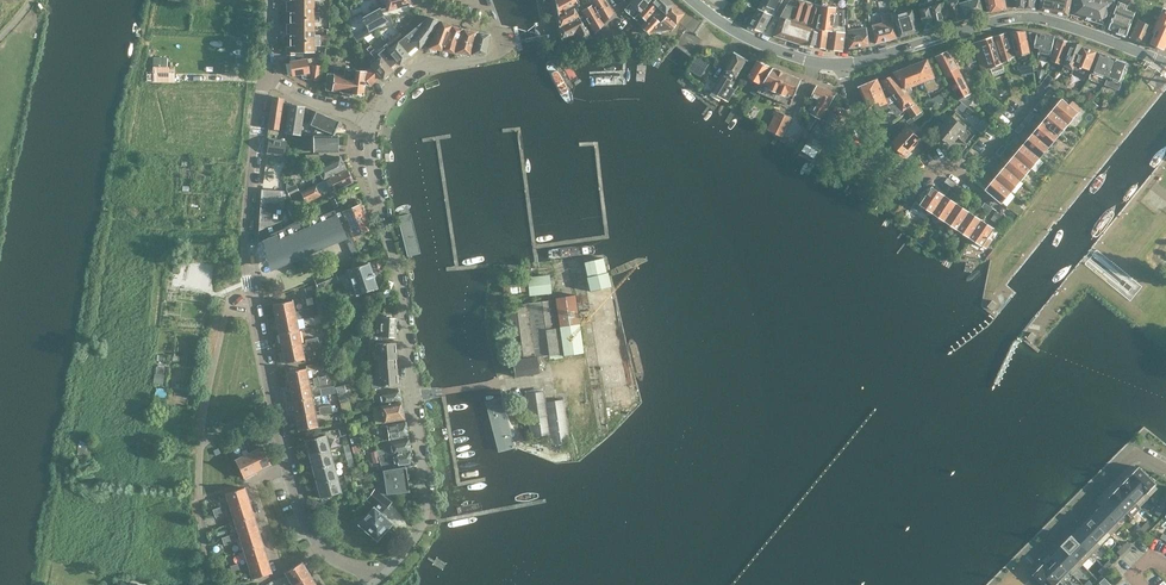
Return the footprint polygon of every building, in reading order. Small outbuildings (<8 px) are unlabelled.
[(381,13),(387,12),(411,5),(410,0),(384,0),(385,4),(373,7),(374,12),(364,18),(366,20),(364,21),(368,28),(354,37),(356,42),(363,38),(378,29),(376,26),(386,21),(381,13)] [(558,15),(577,6),(574,0),(554,0),(558,15)] [(592,4),(603,23),(612,13),(605,0),(589,0),(592,4)] [(629,3),(630,3),(624,10),(634,18),(639,11),(639,12),(640,12),(650,1),(650,0),(632,0),(629,3)] [(650,1),(657,7),(655,9),(658,12),(660,10),(663,13),(665,14),(665,15),(673,5),(668,0),(650,0),(650,1)] [(749,25),(763,32),(773,14),(772,14),(775,9),(777,10),(782,0),(763,0),(758,8),(749,25)] [(780,17),(781,17),(786,19),(791,21),(813,27),(816,29),(821,5),(804,0),(797,0),(795,6),(787,4),(780,17)] [(920,8),(924,30),(951,22),(946,2),(945,2),(944,0),(928,0),(929,2),(920,4),(921,8),(920,8)] [(952,22),(963,19),(959,3),(958,0),(946,0),(952,22)] [(959,3),(963,19),(985,13),(981,0),(969,0),(959,3)] [(987,12),(1007,9),(1007,7),(1012,6),(1013,0),(985,0),(987,12)] [(1015,6),(1014,8),(1025,8),(1026,0),(1015,0),(1015,6)] [(1025,8),(1036,9),(1036,0),(1026,0),(1025,8)] [(1039,10),(1069,16),(1072,0),(1041,0),(1039,10)] [(1071,14),(1106,25),(1115,0),(1074,0),(1071,14)] [(639,12),(637,14),(634,18),(636,20),(640,16),(645,21),(655,9),(657,7),(650,1),(640,12),(639,12)] [(1119,1),(1109,26),(1109,28),(1127,35),(1136,12),(1137,8),(1136,8),(1137,5),(1130,2),(1129,5),(1119,1)] [(592,4),(586,7),(581,11),(583,15),(594,34),(603,23),(592,4)] [(577,6),(558,15),(559,26),(560,27),(583,15),(581,11),(578,5),(577,6)] [(683,14),(673,5),(665,15),(665,14),(664,15),(666,16),(675,24),(683,14)] [(837,7),(821,5),(816,29),(813,27),(812,30),(812,31),(808,45),(816,47),(816,48),(843,51),(845,31),(845,10),(837,9),(837,7)] [(314,6),(286,6),(286,11),(289,11),(289,17),(320,17),(319,12),(314,12),(314,6)] [(854,7),(847,7),(848,20),(855,19),(854,7)] [(894,16),(900,37),(919,31),(913,10),(894,16)] [(1151,43),(1159,47),(1165,50),(1165,47),(1165,11),(1165,14),(1151,43)] [(883,22),(873,24),(876,43),(897,38),(892,12),(881,15),(883,22)] [(656,13),(653,16),(660,22),(666,16),(664,15),(665,14),(663,13),(660,17),(656,13)] [(1138,19),(1130,37),(1146,44),(1154,26),(1158,17),(1149,13),(1145,22),(1138,19)] [(583,15),(560,27),(562,39),(562,40),(571,35),(573,37),(579,37),(580,39),(591,37),(589,32),(587,26),(589,25),(583,15)] [(653,16),(642,28),(649,35),(670,32),(660,22),(653,16)] [(666,16),(660,22),(670,32),(675,24),(666,16)] [(286,23),(286,29),(314,28),(314,23),(320,23),(320,17),(289,17),(289,24),(286,23)] [(438,20),(428,17),(427,17),(405,36),(403,37),(402,38),(397,42),(389,48),(386,43),(383,46),(376,51),(380,56),(380,55),(393,70),(410,56),(419,48),(433,31),(437,21),(438,20)] [(781,17),(775,36),(807,46),(807,45),(808,45),(812,31),(812,30),(813,27),(791,21),(786,19),(781,17)] [(440,21),(433,36),(428,47),(441,50),(445,39),(451,25),(440,21)] [(848,25),(848,31),(850,48),(869,45),(867,28),(862,29),(861,23),(858,22),(855,23),(853,25),(848,25)] [(445,39),(441,50),(454,52),(461,29),(451,25),(445,39)] [(314,28),(286,29),(286,34),(289,34),(289,40),(319,40),(319,35),(314,35),(314,28)] [(461,29),(454,52),(470,54),(476,32),(461,29)] [(1025,31),(1012,31),(1017,55),(1017,56),(1018,56),(1030,53),(1031,53),(1030,52),(1025,31)] [(476,32),(470,54),(486,54),(489,34),(476,32)] [(1007,32),(994,35),(1003,62),(1010,59),(1012,64),(1017,61),(1015,57),(1007,32)] [(1034,46),(1040,48),(1039,54),(1051,56),(1055,37),(1037,33),(1030,32),(1032,41),(1035,42),(1034,46)] [(400,33),(386,43),(389,48),(397,42),(402,38),(403,37),(400,33)] [(994,35),(973,42),(983,71),(992,67),(996,75),(1006,71),(1003,62),(994,35)] [(1055,47),(1056,47),(1051,60),(1062,64),(1071,43),(1071,42),(1058,38),(1055,47)] [(286,55),(289,55),(294,55),(294,52),(314,52),(314,45),(319,45),(319,46),(325,46),(325,40),(319,40),(289,40),(290,46),(286,47),(286,55)] [(1073,43),(1064,65),(1063,69),(1072,73),(1073,70),(1074,70),(1076,65),(1076,64),(1083,46),(1076,44),(1073,43)] [(380,56),(376,51),(370,45),(366,49),(374,58),(370,62),(371,64),(369,65),(371,67),(382,79),(393,70),(380,55),(380,56)] [(1076,64),(1076,65),(1074,70),(1075,70),(1073,75),(1085,81),(1087,76),(1090,70),(1097,51),(1083,46),(1076,64)] [(970,48),(964,50),(967,57),(970,64),(976,62),(973,55),(970,48)] [(949,51),(936,56),(959,100),(960,100),(968,107),(972,103),(973,98),(971,93),(949,51)] [(735,52),(724,71),(727,73),(736,79),(748,60),(735,52)] [(1117,59),(1098,52),(1091,72),(1089,78),(1106,85),(1108,79),(1110,80),(1117,59)] [(689,69),(701,77),(709,63),(697,56),(689,69)] [(153,58),(153,67),(167,67),(167,57),(153,57),(153,58)] [(307,58),(290,61),(293,76),(303,75),(303,79),(313,80),(318,81),(319,72),(320,68),(308,67),(307,58)] [(928,59),(917,63),(924,82),(926,87),(928,92),(937,88),(934,78),(936,78),(930,65),(928,59)] [(1117,59),(1110,80),(1108,79),(1106,85),(1119,91),(1129,65),(1129,63),(1117,59)] [(757,60),(757,61),(748,76),(757,82),(752,90),(753,91),(757,92),(762,85),(763,83),(773,67),(757,60)] [(1035,73),(1033,62),(1020,64),(1021,75),(1035,73)] [(917,63),(907,67),(914,86),(924,82),(917,63)] [(169,67),(167,67),(153,67),(153,83),(174,83),(174,73),(168,73),(169,67)] [(324,90),(332,91),(342,92),(341,95),(352,96),(352,94),(363,95),(364,85),(370,86),(380,77),(371,67),(367,71),(344,68),(334,67),(334,74),(326,73),(324,90)] [(762,85),(757,92),(776,100),(788,73),(774,67),(773,67),(763,83),(762,85)] [(893,72),(895,74),(905,90),(906,89),(909,93),(912,92),(912,91),(911,87),(914,86),(907,67),(893,72)] [(556,68),(549,72),(561,93),(568,90),(556,68)] [(727,73),(725,76),(722,74),(711,91),(729,102),(736,90),(731,87),(735,82),(736,79),(727,73)] [(788,73),(776,100),(791,106),(794,96),(795,96),(802,78),(788,73)] [(881,81),(879,81),(888,103),(890,107),(898,104),(903,111),(906,109),(912,117),(906,121),(908,124),(913,120),(914,121),(917,119),(923,114),(922,112),(922,111),(916,104),(913,98),(909,93),(906,89),(905,90),(895,74),(881,81)] [(1048,75),(1041,84),(1046,88),(1051,82),(1054,78),(1048,75)] [(878,79),(859,86),(869,111),(875,108),(877,112),(890,107),(888,103),(879,81),(878,79)] [(816,116),(808,128),(812,131),(818,121),(819,122),(820,119),(821,119),(827,110),(830,105),(836,94),(836,93),(817,86),(812,97),(818,100),(811,113),(816,116)] [(1050,89),(1044,96),(1047,99),(1054,92),(1050,89)] [(929,100),(926,102),(930,109),(944,100),(940,93),(938,95),(929,100)] [(1088,95),(1083,99),(1088,105),(1093,100),(1088,95)] [(268,128),(279,129),(280,125),(283,126),(285,115),(281,114),(283,99),(272,97),(268,128)] [(1063,98),(1053,110),(1069,124),(1079,112),(1082,108),(1073,101),(1070,104),(1063,98)] [(1041,100),(1034,107),(1038,111),(1044,103),(1041,100)] [(1093,100),(1088,105),(1096,112),(1100,107),(1093,100)] [(304,107),(289,104),(285,132),(300,135),(304,107)] [(776,110),(767,130),(783,137),(792,117),(785,114),(776,110)] [(810,136),(807,141),(820,150),(824,144),(832,150),(841,136),(834,132),(841,120),(827,110),(821,119),(820,119),(819,122),(818,121),(812,131),(809,136),(810,136)] [(1060,135),(1069,124),(1053,110),(1043,121),(1060,135)] [(313,118),(310,124),(325,131),(333,135),(339,121),(316,111),(315,113),(313,113),(311,117),(313,118)] [(939,122),(933,129),(937,133),(938,134),(938,137),(941,139),(944,139),(951,144),(957,136),(967,144),(976,133),(970,128),(973,125),(964,117),(956,111),(952,116),(951,115),(951,116),(943,125),(939,122)] [(1031,111),(1025,119),(1028,122),(1035,114),(1031,111)] [(902,119),(891,129),(896,135),(907,125),(902,119)] [(990,125),(996,131),(1002,124),(996,119),(990,125)] [(989,125),(984,120),(976,129),(982,133),(989,125)] [(1043,121),(1034,132),(1050,146),(1060,135),(1043,121)] [(1022,122),(1015,130),(1019,133),(1025,126),(1022,122)] [(892,143),(893,144),(893,147),(896,150),(899,150),(905,155),(915,145),(921,150),(930,139),(921,131),(918,131),(915,134),(908,127),(892,143)] [(1034,132),(1024,144),(1041,158),(1050,146),(1034,132)] [(1012,134),(1006,141),(1009,144),(1016,137),(1012,134)] [(337,135),(313,135),(314,152),(337,152),(337,135)] [(286,141),(268,138),(266,153),(284,156),(286,141)] [(1024,144),(1015,155),(1031,169),(1041,158),(1024,144)] [(1003,145),(996,153),(1000,156),(1006,148),(1003,145)] [(319,161),(319,154),(305,155),(308,164),(319,161)] [(1015,155),(1005,166),(1021,180),(1031,169),(1015,155)] [(993,156),(986,164),(990,167),(997,159),(993,156)] [(316,169),(309,172),(315,185),(316,184),(317,184),(322,181),(329,178),(346,169),(340,157),(316,168),(316,169)] [(1005,166),(995,178),(1012,192),(1021,180),(1005,166)] [(984,167),(977,175),(981,178),(987,171),(984,167)] [(322,181),(317,184),(320,191),(329,187),(331,192),(352,182),(346,169),(329,178),(322,181)] [(956,183),(948,178),(945,182),(953,187),(956,183)] [(995,178),(985,190),(1002,204),(1012,192),(995,178)] [(283,199),(299,192),(295,184),(291,186),(286,183),(286,191),(284,191),(283,199)] [(315,185),(300,191),(306,202),(321,195),(320,191),(317,184),(316,184),(315,185)] [(923,200),(920,204),(923,206),(933,213),(945,195),(932,186),(931,188),(923,200)] [(960,186),(957,190),(965,195),(968,191),(960,186)] [(930,187),(919,194),(923,200),(931,188),(930,187)] [(283,193),(261,192),(258,239),(263,237),(264,240),(263,240),(270,268),(345,236),(343,233),(349,231),(339,207),(319,216),(318,214),(321,213),(321,212),(281,229),(283,199),(284,191),(283,191),(283,193)] [(972,194),(969,198),(978,204),(980,199),(972,194)] [(346,202),(343,195),(331,200),(334,207),(346,202)] [(945,195),(933,213),(945,221),(957,203),(945,195)] [(916,201),(912,207),(919,212),(923,206),(920,204),(916,201)] [(993,208),(984,202),(982,206),(990,212),(993,208)] [(957,203),(945,221),(958,229),(970,211),(957,203)] [(349,231),(349,230),(352,236),(370,228),(360,204),(342,212),(340,207),(339,207),(349,231)] [(293,209),(286,213),(285,224),(297,218),(293,209)] [(997,210),(991,219),(999,225),(1005,216),(1001,213),(997,210)] [(970,211),(958,229),(970,237),(982,219),(970,211)] [(410,218),(399,221),(408,255),(419,252),(410,218)] [(982,219),(970,237),(983,246),(987,249),(993,239),(989,237),(995,228),(982,219)] [(1142,286),(1092,246),(1089,249),(1136,287),(1129,296),(1082,258),(1079,261),(1130,302),(1142,286)] [(602,258),(584,262),(587,278),(586,278),(590,293),(611,287),(607,273),(606,273),(602,258)] [(350,296),(376,287),(369,263),(348,270),(353,285),(347,287),(350,296)] [(314,280),(316,284),(317,288),(338,280),(335,271),(314,280)] [(503,281),(503,293),(528,291),(529,296),(551,293),(549,274),(527,277),(527,279),(503,281)] [(555,299),(563,353),(563,355),(583,352),(575,295),(554,298),(555,299)] [(563,353),(555,299),(504,306),(512,361),(540,357),(563,353)] [(292,301),(273,304),(276,319),(312,312),(312,308),(299,310),(297,300),(292,301)] [(988,306),(992,310),(996,304),(992,300),(988,306)] [(338,315),(335,302),(327,305),(331,317),(338,315)] [(312,312),(276,319),(278,334),(298,330),(296,319),(313,316),(312,312)] [(377,322),(369,340),(376,340),(391,339),(391,337),(395,337),(396,318),(392,317),(385,317),(381,317),(380,322),(377,322)] [(298,330),(278,334),(281,348),(301,344),(298,330)] [(1036,336),(1032,332),(1027,338),(1031,342),(1036,336)] [(376,340),(369,340),(369,341),(369,349),(376,348),(376,355),(379,355),(380,364),(396,363),(396,359),(395,342),(389,343),(389,340),(391,340),(391,339),(376,340)] [(301,344),(281,348),(284,363),(304,359),(302,350),(307,349),(307,347),(319,345),(318,341),(305,343),(301,344)] [(542,372),(540,357),(512,361),(514,377),(538,373),(542,372)] [(397,368),(396,363),(380,364),(380,374),(377,374),(378,381),(371,382),(372,389),(379,388),(379,386),(398,385),(397,368)] [(157,366),(156,373),(161,374),(164,372),(164,367),(157,366)] [(289,387),(309,383),(313,382),(326,380),(325,376),(313,378),(313,379),(308,380),(306,368),(286,372),(289,387)] [(154,373),(153,382),(162,384),(164,375),(154,373)] [(309,383),(289,387),(292,401),(312,397),(310,386),(314,385),(314,386),(327,383),(326,380),(313,382),(309,383)] [(345,385),(336,387),(335,388),(339,403),(340,403),(349,400),(350,400),(349,394),(347,394),(345,387),(345,385)] [(525,393),(531,437),(549,435),(551,445),(569,443),(563,399),(545,402),(543,391),(543,388),(524,391),(525,393)] [(167,390),(157,389),(156,395),(158,398),(167,398),(167,390)] [(399,389),(379,393),(372,395),(373,401),(380,400),(381,403),(381,405),(381,406),(401,402),(399,389)] [(500,395),(487,398),(500,448),(513,445),(500,395)] [(312,397),(292,401),(295,416),(332,409),(331,405),(319,407),(319,405),(314,406),(312,397)] [(349,400),(340,403),(342,412),(352,410),(349,400)] [(381,405),(372,407),(376,424),(383,422),(404,419),(403,413),(401,402),(381,406),(381,405)] [(332,409),(295,416),(298,431),(318,427),(316,418),(320,418),(320,415),(327,414),(333,413),(332,409)] [(406,422),(386,425),(380,427),(382,436),(388,435),(389,440),(408,436),(406,422)] [(326,434),(304,440),(308,455),(330,450),(326,434)] [(244,436),(241,437),(246,449),(250,447),(244,436)] [(246,449),(241,438),(237,439),(243,451),(246,449)] [(408,439),(389,443),(391,449),(385,450),(385,449),(376,450),(378,457),(411,450),(408,439)] [(78,440),(77,454),(84,455),(86,440),(78,440)] [(262,446),(248,453),(257,471),(271,464),(262,446)] [(330,450),(308,455),(312,469),(334,463),(330,450)] [(378,457),(376,450),(370,452),(373,464),(379,462),(378,457)] [(411,450),(378,457),(379,462),(380,464),(383,470),(390,469),(387,461),(393,459),(394,466),(413,462),(411,450)] [(248,453),(235,460),(243,478),(257,471),(248,453)] [(334,463),(312,469),(316,484),(338,478),(334,463)] [(390,469),(383,470),(384,483),(407,479),(405,466),(390,469)] [(1139,467),(1129,477),(1146,494),(1156,484),(1139,467)] [(1129,477),(1119,486),(1140,507),(1149,497),(1146,494),(1129,477)] [(338,478),(316,484),(320,498),(342,492),(338,478)] [(379,481),(374,489),(382,494),(384,496),(391,502),(392,501),(391,498),(389,494),(409,492),(407,479),(384,483),(379,481)] [(1119,486),(1110,496),(1111,497),(1126,512),(1131,518),(1141,508),(1140,507),(1119,486)] [(245,487),(225,493),(230,508),(249,502),(245,487)] [(374,489),(366,499),(375,505),(373,507),(380,513),(391,502),(377,491),(374,489)] [(1101,507),(1117,522),(1126,512),(1111,497),(1101,507)] [(249,502),(230,508),(226,509),(214,513),(215,517),(226,513),(227,515),(231,513),(234,522),(254,516),(249,502)] [(373,507),(358,524),(377,540),(385,531),(389,530),(391,528),(391,524),(392,523),(380,513),(373,507)] [(1101,507),(1092,516),(1111,536),(1121,526),(1117,522),(1101,507)] [(1160,507),(1155,513),(1159,516),(1164,510),(1160,507)] [(254,516),(234,522),(239,536),(258,530),(254,516)] [(1092,516),(1082,526),(1102,545),(1111,536),(1092,516)] [(1147,522),(1142,527),(1145,531),(1150,526),(1147,522)] [(1073,536),(1092,555),(1102,545),(1082,526),(1073,536)] [(1142,527),(1136,532),(1140,536),(1145,531),(1142,527)] [(258,530),(239,536),(243,550),(263,544),(258,530)] [(1072,535),(1062,544),(1083,565),(1092,555),(1073,536),(1072,535)] [(1126,550),(1131,545),(1128,542),(1122,547),(1126,550)] [(263,544),(243,550),(248,565),(267,559),(263,544)] [(1054,555),(1073,574),(1083,565),(1063,545),(1054,555)] [(1122,547),(1117,552),(1121,555),(1126,550),(1122,547)] [(1054,555),(1044,565),(1060,581),(1064,584),(1073,574),(1054,555)] [(267,559),(248,565),(252,579),(271,572),(267,559)] [(1112,564),(1108,561),(1103,566),(1107,570),(1112,564)] [(285,572),(292,584),(293,584),(310,575),(302,562),(285,572)] [(1033,574),(1044,584),(1057,584),(1060,581),(1044,565),(1043,564),(1033,574)] [(244,566),(231,570),(233,574),(245,569),(244,566)] [(1098,571),(1102,575),(1107,570),(1103,566),(1098,571)] [(293,584),(316,584),(310,575),(293,584)]
